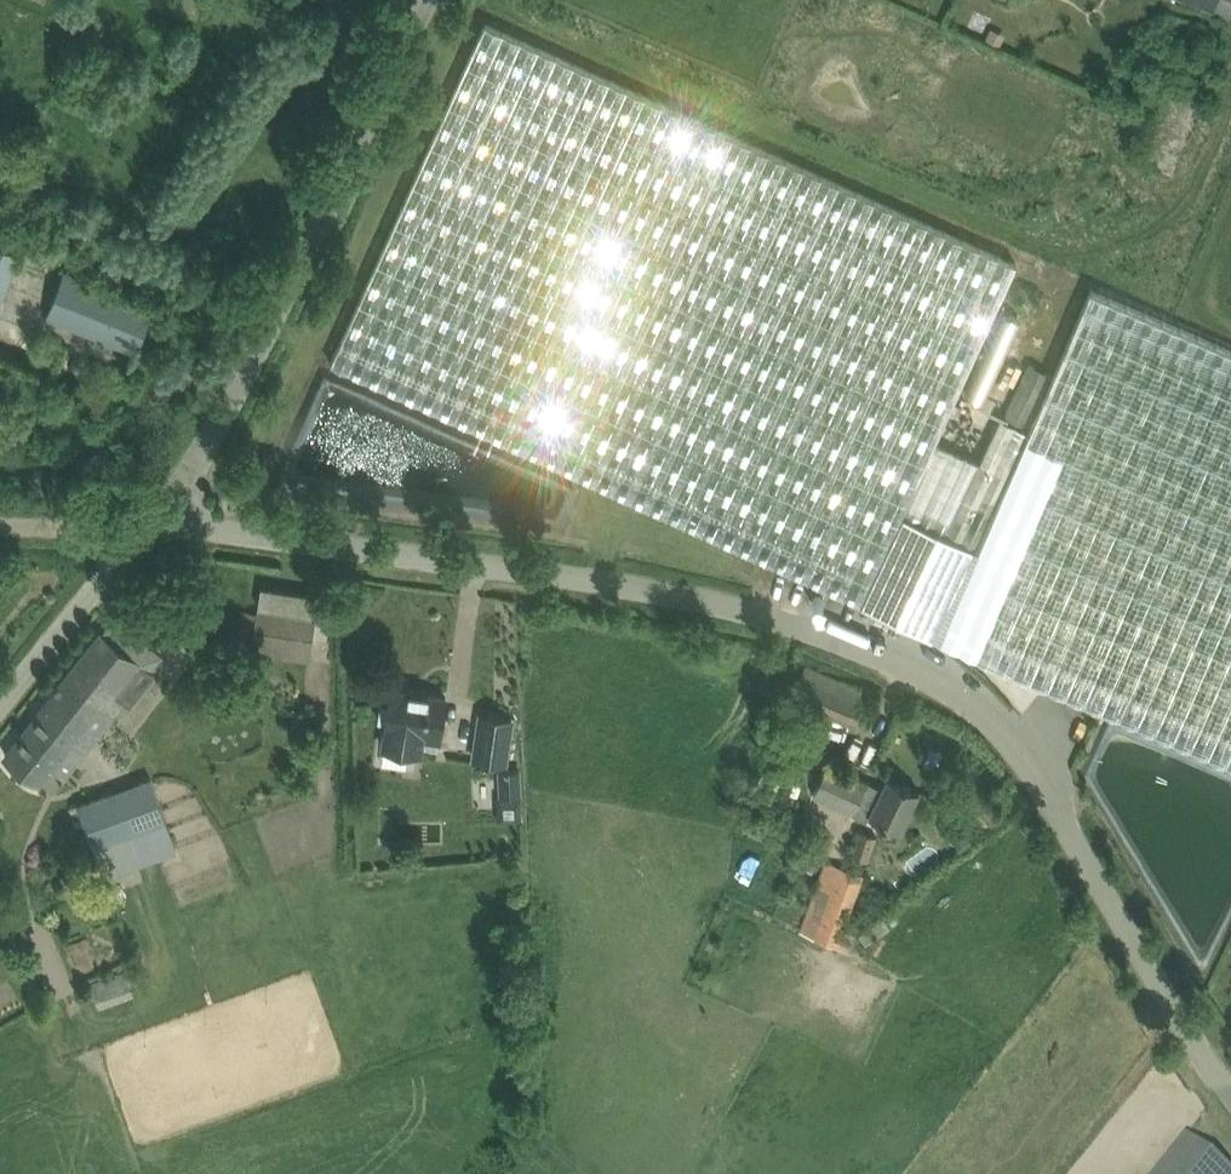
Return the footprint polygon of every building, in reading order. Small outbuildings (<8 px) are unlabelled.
[(1230,19),(1230,18),(1230,0),(1184,0),(1230,19)] [(330,360),(508,441),(863,601),(936,439),(1017,262),(484,21),(330,360)] [(992,27),(987,38),(1000,44),(1006,33),(992,27)] [(0,243),(0,307),(22,252),(0,243)] [(47,314),(137,350),(156,305),(65,269),(47,314)] [(944,613),(1010,667),(1230,762),(1230,348),(1095,289),(1067,349),(1030,430),(944,613)] [(980,460),(936,439),(863,601),(862,603),(933,636),(944,613),(1030,430),(1027,429),(1054,371),(1030,360),(1003,418),(1001,417),(980,460)] [(262,583),(259,605),(314,613),(317,592),(262,583)] [(203,599),(225,602),(227,589),(205,586),(203,599)] [(255,641),(312,649),(317,619),(259,610),(255,641)] [(113,616),(63,680),(113,719),(162,654),(113,616)] [(794,694),(860,724),(874,693),(807,664),(794,694)] [(66,777),(85,752),(87,753),(113,719),(63,680),(6,753),(43,782),(53,768),(66,777)] [(447,696),(392,687),(389,702),(382,701),(380,718),(387,719),(386,724),(388,724),(385,745),(421,751),(423,737),(440,740),(447,696)] [(475,757),(506,762),(513,717),(482,712),(475,757)] [(854,807),(901,828),(920,789),(889,775),(877,799),(861,791),(867,779),(828,761),(813,794),(852,812),(854,807)] [(500,795),(499,795),(499,818),(524,817),(523,794),(522,767),(500,768),(500,795)] [(782,779),(772,775),(768,784),(778,788),(782,779)] [(78,804),(94,849),(104,875),(160,854),(151,828),(167,822),(151,776),(78,804)] [(748,830),(772,840),(776,832),(752,821),(748,830)] [(954,836),(964,852),(978,843),(968,827),(954,836)] [(870,859),(878,835),(860,829),(852,853),(870,859)] [(865,873),(826,859),(799,930),(850,949),(856,932),(844,927),(865,873)] [(91,980),(101,1004),(136,991),(127,967),(91,980)] [(1157,1173),(1230,1173),(1230,1171),(1187,1136),(1157,1173)]
